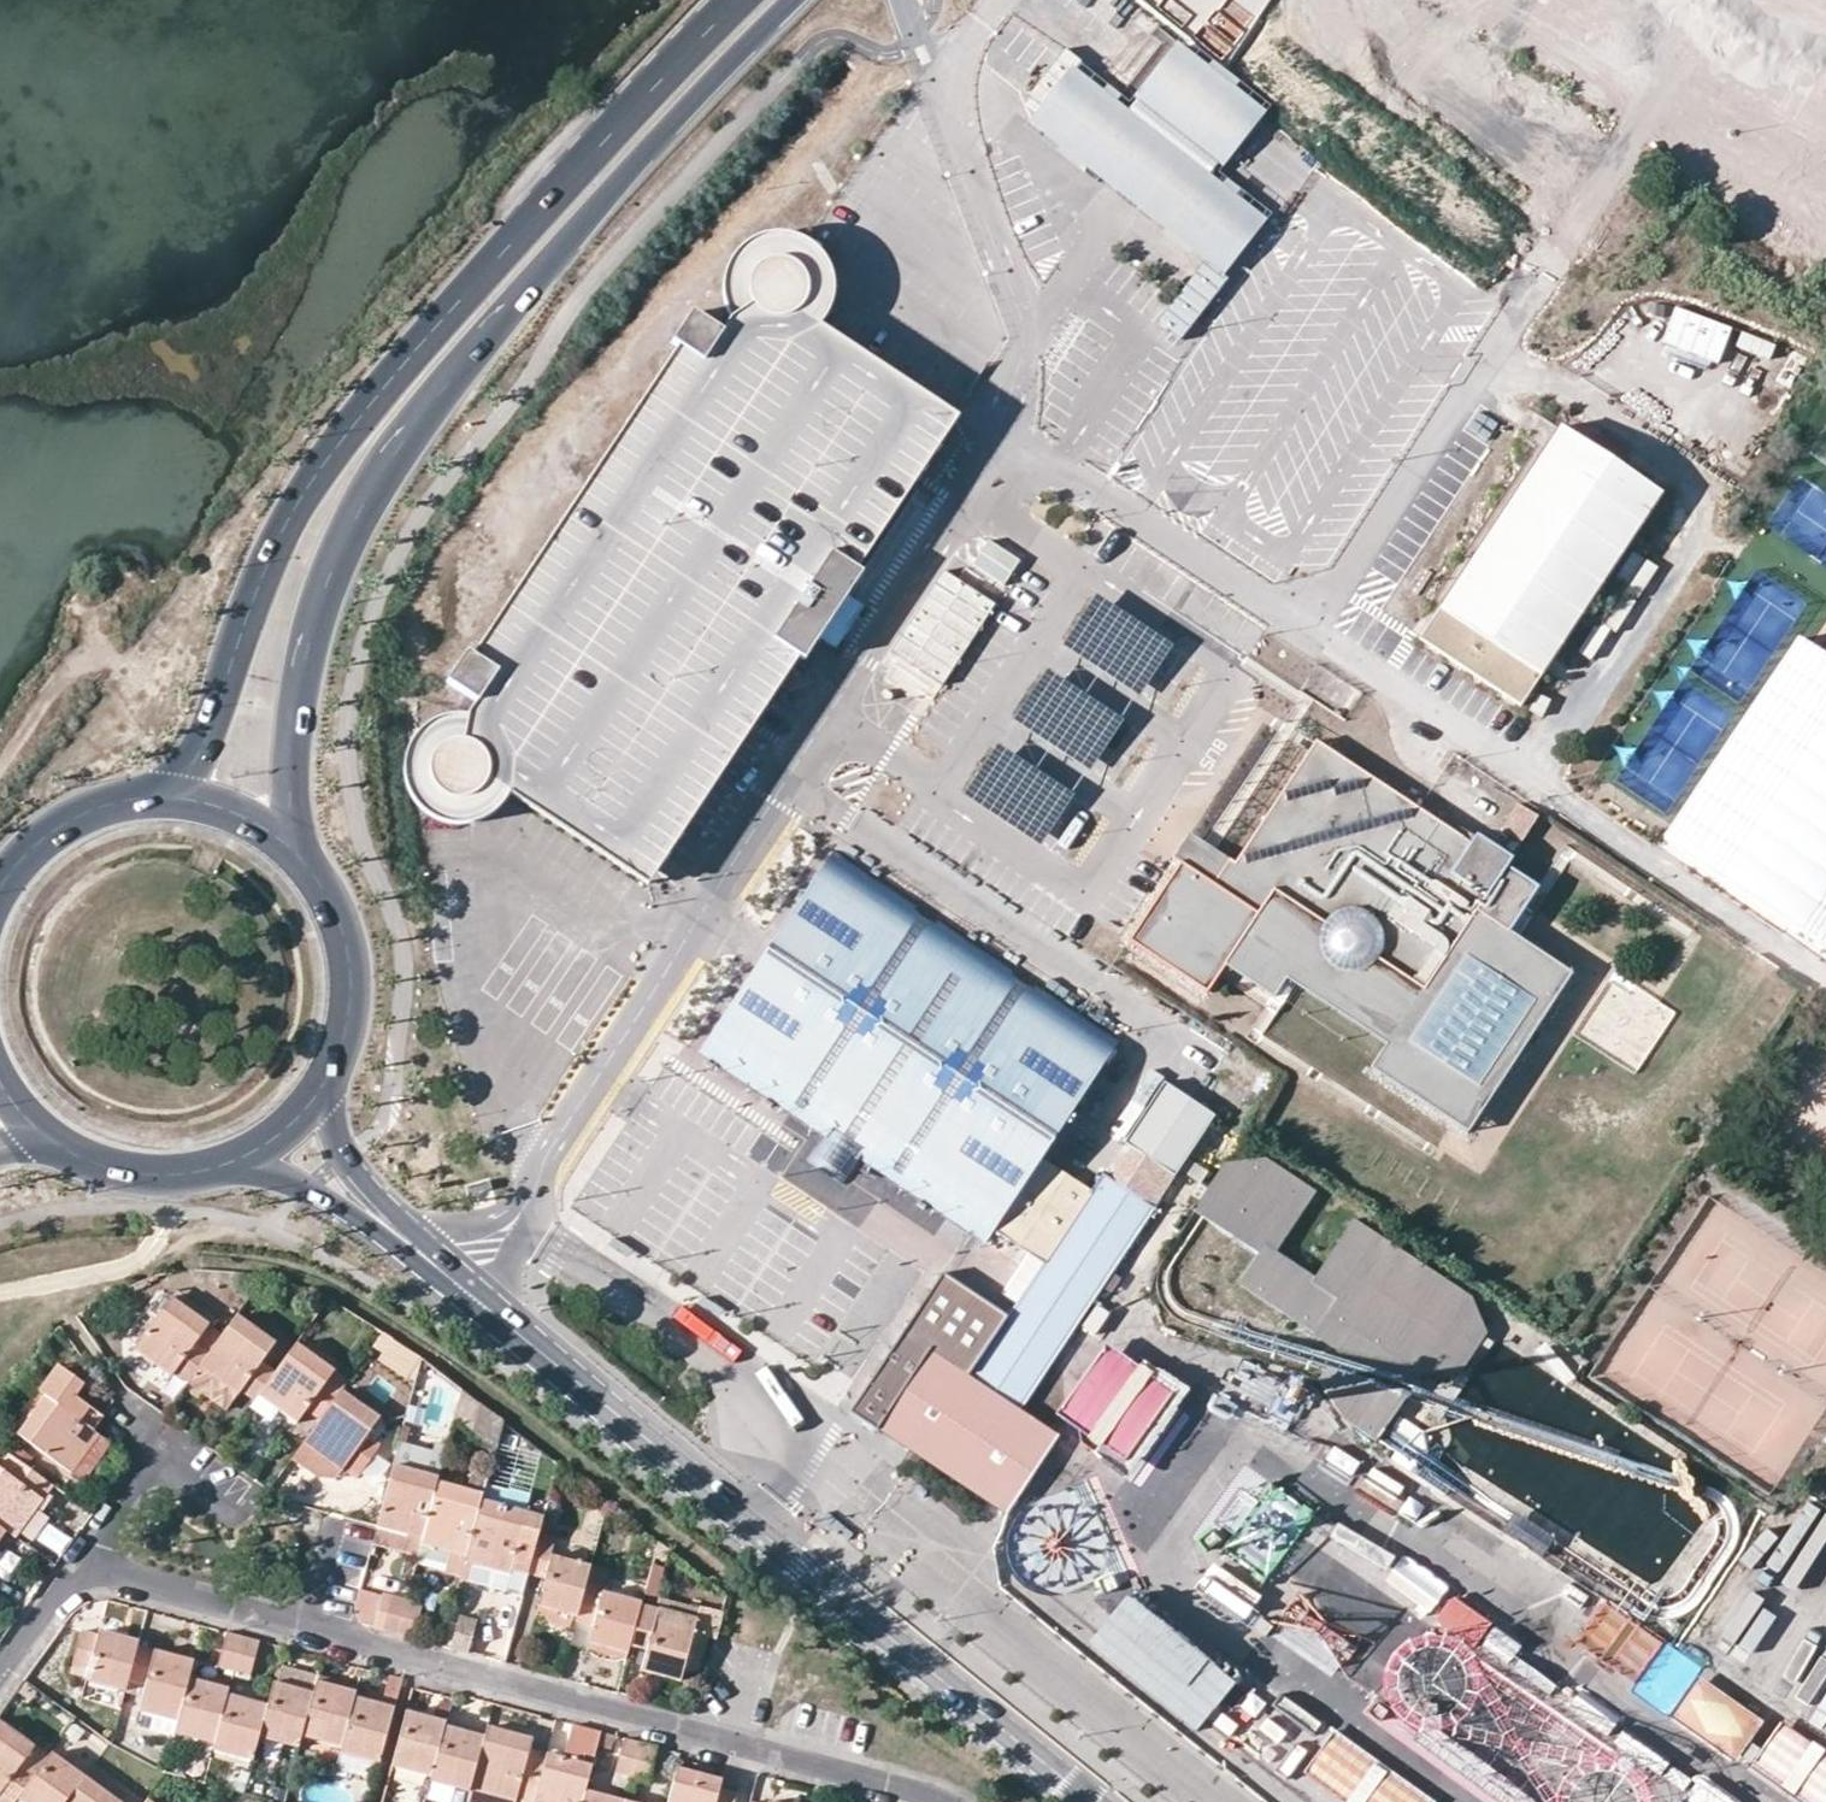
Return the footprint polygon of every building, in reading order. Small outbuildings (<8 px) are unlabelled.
[(1731,11),(1764,31),(1783,0),(1738,0),(1731,11)] [(1825,60),(1825,2),(1801,46),(1825,60)] [(1209,175),(1262,109),(1181,46),(1129,112),(1076,70),(1034,124),(1114,188),(1125,174),(1151,194),(1139,208),(1220,271),(1262,217),(1235,196),(1209,175)] [(1151,194),(1125,174),(1114,188),(1139,208),(1151,194)] [(723,331),(693,311),(672,342),(679,346),(474,655),(468,651),(448,681),(477,700),(468,714),(451,714),(436,719),(422,729),(410,745),(405,763),(406,781),(414,800),(426,813),(442,821),(457,824),(474,823),(490,816),(502,805),(510,793),(648,884),(662,865),(685,829),(751,730),(800,656),(805,659),(820,637),(848,595),(863,572),(858,569),(943,441),(959,417),(820,325),(829,311),(833,297),(832,277),(828,264),(820,252),(809,242),(794,235),(779,233),(762,235),(748,242),(735,254),(726,268),(722,287),(726,307),(731,318),(723,331)] [(1718,363),(1731,325),(1673,305),(1660,344),(1718,363)] [(1521,706),(1663,494),(1561,426),(1419,638),(1521,706)] [(1615,580),(1639,594),(1657,566),(1632,551),(1615,580)] [(933,708),(991,596),(936,568),(878,680),(933,708)] [(848,595),(820,637),(837,648),(864,606),(848,595)] [(1161,635),(1145,656),(1178,682),(1194,661),(1161,635)] [(1281,718),(1199,840),(1227,859),(1228,859),(1233,863),(1315,740),(1281,718)] [(1469,843),(1315,740),(1233,863),(1228,859),(1227,859),(1211,883),(1179,862),(1127,941),(1205,992),(1217,975),(1223,965),(1271,997),(1273,994),(1284,977),(1294,984),(1384,1044),(1372,1060),(1368,1068),(1466,1133),(1571,973),(1517,937),(1507,931),(1536,887),(1505,867),(1510,859),(1475,835),(1469,843)] [(1510,800),(1498,840),(1526,849),(1539,809),(1510,800)] [(1172,857),(1179,862),(1211,883),(1227,859),(1199,840),(1188,833),(1172,857)] [(1119,1039),(833,850),(699,1053),(823,1135),(811,1154),(819,1159),(846,1177),(858,1160),(983,1242),(989,1233),(1004,1212),(1054,1244),(1038,1268),(1007,1315),(941,1272),(850,1410),(1005,1512),(1057,1434),(1019,1408),(1150,1209),(1100,1175),(1092,1188),(1042,1155),(1119,1039)] [(1615,973),(1575,1032),(1630,1070),(1670,1011),(1615,973)] [(1273,994),(1372,1060),(1384,1044),(1294,984),(1284,977),(1273,994)] [(1161,1083),(1121,1144),(1171,1177),(1211,1116),(1161,1083)] [(1496,1306),(1347,1223),(1318,1275),(1278,1253),(1313,1192),(1231,1146),(1193,1213),(1258,1249),(1235,1289),(1344,1350),(1318,1396),(1382,1432),(1420,1364),(1453,1383),(1496,1306)] [(841,1185),(846,1177),(819,1159),(811,1154),(805,1160),(841,1185)] [(1038,1268),(1054,1244),(1004,1212),(989,1233),(1038,1268)] [(171,1298),(136,1347),(171,1375),(175,1372),(188,1381),(199,1366),(208,1353),(195,1343),(207,1324),(171,1298)] [(1082,1325),(1094,1333),(1109,1312),(1097,1304),(1082,1325)] [(275,1371),(262,1362),(275,1342),(237,1314),(208,1353),(199,1366),(237,1394),(241,1390),(255,1399),(259,1393),(275,1371)] [(297,1342),(275,1371),(259,1393),(296,1421),(306,1409),(320,1420),(340,1393),(327,1383),(335,1370),(297,1342)] [(1054,1428),(1128,1474),(1180,1391),(1106,1345),(1054,1428)] [(93,1429),(102,1416),(76,1398),(85,1385),(58,1365),(39,1391),(45,1395),(18,1432),(84,1479),(110,1442),(100,1434),(93,1429)] [(226,1409),(237,1394),(199,1366),(188,1381),(226,1409)] [(378,1447),(366,1437),(380,1418),(342,1391),(340,1393),(320,1420),(306,1440),(344,1468),(346,1465),(359,1474),(378,1447)] [(344,1468),(306,1440),(294,1456),(320,1474),(336,1477),(344,1468)] [(428,1469),(433,1449),(398,1440),(393,1459),(428,1469)] [(5,1529),(15,1537),(19,1532),(35,1509),(53,1484),(9,1452),(0,1464),(0,1526),(5,1529)] [(393,1465),(377,1525),(422,1538),(437,1482),(438,1477),(393,1465)] [(466,1555),(480,1500),(482,1494),(437,1482),(422,1538),(421,1542),(466,1555)] [(526,1574),(536,1541),(542,1517),(480,1500),(466,1555),(463,1563),(459,1579),(466,1580),(471,1564),(508,1574),(509,1569),(526,1574)] [(19,1532),(33,1541),(49,1518),(35,1509),(19,1532)] [(422,1538),(377,1525),(374,1537),(419,1550),(422,1538)] [(16,1538),(15,1537),(5,1529),(0,1536),(0,1560),(16,1538)] [(576,1615),(587,1572),(589,1566),(551,1555),(554,1546),(536,1541),(526,1574),(545,1579),(538,1604),(576,1615)] [(466,1555),(421,1542),(417,1558),(447,1567),(450,1559),(463,1563),(466,1555)] [(466,1580),(521,1595),(526,1574),(509,1569),(508,1574),(471,1564),(466,1580)] [(632,1636),(640,1604),(600,1593),(607,1570),(589,1566),(587,1572),(576,1615),(574,1621),(592,1626),(588,1641),(627,1652),(632,1636)] [(1239,1610),(1293,1644),(1312,1613),(1258,1579),(1239,1610)] [(1295,1645),(1367,1690),(1408,1624),(1337,1580),(1295,1645)] [(1210,1729),(1253,1672),(1133,1583),(1112,1612),(1098,1601),(1066,1645),(1091,1664),(1102,1649),(1210,1729)] [(406,1599),(390,1596),(382,1629),(396,1634),(406,1599)] [(656,1608),(640,1604),(632,1636),(631,1639),(646,1643),(639,1670),(679,1681),(682,1668),(695,1672),(706,1634),(693,1630),(699,1608),(659,1597),(656,1608)] [(396,1634),(410,1637),(421,1604),(406,1599),(396,1634)] [(1634,1682),(1662,1644),(1611,1608),(1584,1646),(1634,1682)] [(458,1616),(450,1648),(467,1653),(476,1620),(458,1616)] [(87,1676),(86,1680),(124,1690),(127,1678),(136,1645),(138,1639),(100,1629),(99,1633),(83,1629),(70,1671),(87,1676)] [(217,1666),(234,1670),(243,1636),(227,1632),(217,1666)] [(254,1639),(243,1636),(234,1670),(249,1675),(260,1641),(254,1639)] [(136,1645),(127,1678),(145,1683),(139,1709),(177,1719),(188,1680),(194,1660),(136,1645)] [(1643,1701),(1750,1769),(1779,1722),(1672,1655),(1643,1701)] [(278,1665),(274,1681),(313,1692),(316,1681),(318,1675),(278,1665)] [(381,1703),(353,1698),(340,1745),(338,1752),(379,1762),(400,1678),(389,1674),(381,1703)] [(177,1719),(173,1734),(214,1742),(227,1695),(228,1690),(188,1680),(177,1719)] [(298,1747),(301,1736),(313,1692),(274,1681),(267,1706),(258,1738),(298,1747)] [(301,1736),(340,1745),(353,1698),(355,1692),(316,1681),(313,1692),(301,1736)] [(252,1760),(258,1738),(267,1706),(227,1695),(214,1742),(212,1750),(252,1760)] [(1282,1695),(1273,1705),(1304,1732),(1313,1721),(1282,1695)] [(1576,1696),(1567,1709),(1604,1735),(1613,1723),(1576,1696)] [(177,1719),(139,1709),(135,1724),(173,1734),(177,1719)] [(445,1722),(406,1713),(392,1767),(430,1777),(444,1726),(445,1722)] [(0,1720),(0,1801),(15,1801),(18,1798),(25,1789),(12,1778),(34,1746),(0,1720)] [(484,1737),(444,1726),(430,1777),(429,1782),(469,1793),(471,1788),(484,1737)] [(1610,1748),(1639,1759),(1647,1737),(1618,1726),(1610,1748)] [(484,1737),(471,1788),(514,1799),(525,1801),(534,1801),(547,1755),(528,1750),(531,1739),(487,1728),(484,1737)] [(615,1735),(601,1732),(598,1745),(611,1748),(615,1735)] [(639,1742),(624,1738),(615,1773),(630,1777),(639,1742)] [(1337,1801),(1423,1801),(1427,1796),(1325,1739),(1301,1782),(1337,1801)] [(1795,1801),(1825,1801),(1825,1757),(1788,1739),(1764,1787),(1795,1801)] [(656,1746),(639,1742),(630,1777),(647,1781),(656,1746)] [(18,1798),(24,1801),(65,1801),(84,1776),(52,1752),(25,1789),(18,1798)] [(547,1755),(534,1801),(582,1801),(585,1791),(592,1767),(547,1755)] [(676,1770),(668,1801),(733,1801),(735,1794),(720,1789),(722,1782),(676,1770)] [(84,1776),(65,1801),(118,1801),(84,1776)] [(1741,1801),(1699,1778),(1685,1801),(1741,1801)] [(467,1801),(514,1801),(514,1799),(471,1788),(469,1793),(467,1801)] [(623,1801),(585,1791),(582,1801),(623,1801)]
